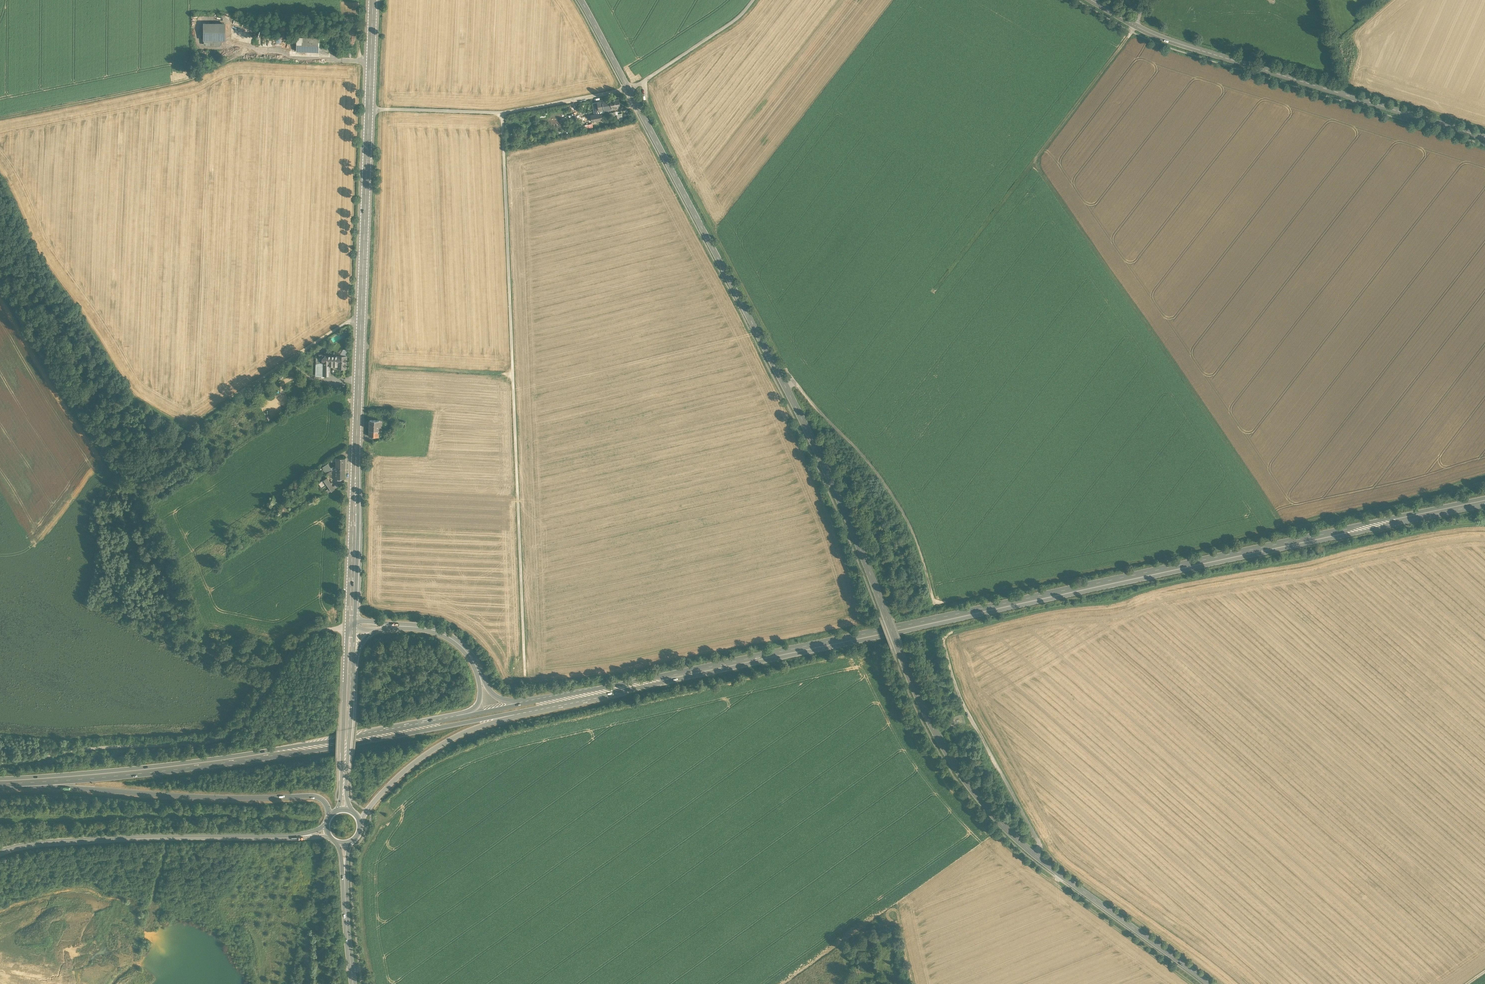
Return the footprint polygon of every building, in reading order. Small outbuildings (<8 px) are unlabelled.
[(225,24),(204,24),(204,40),(221,40),(224,39),(225,39),(225,24)] [(268,35),(257,35),(257,46),(268,46),(268,35)] [(319,38),(297,38),(296,51),(325,52),(325,48),(320,47),(320,45),(319,45),(319,38)] [(619,98),(610,100),(611,108),(620,106),(619,98)] [(610,100),(598,102),(600,110),(608,108),(608,109),(609,108),(611,108),(610,100)] [(337,356),(323,356),(324,365),(329,365),(337,365),(337,356)] [(346,356),(337,356),(337,365),(337,368),(343,368),(346,368),(346,356)] [(329,376),(329,365),(324,365),(313,365),(313,376),(329,376)] [(379,420),(370,420),(369,436),(378,437),(379,429),(379,420)] [(340,457),(336,457),(336,461),(334,461),(333,464),(336,464),(336,468),(345,468),(345,458),(342,457),(340,457)] [(327,463),(322,467),(326,473),(332,469),(330,467),(327,463)] [(345,468),(336,468),(332,469),(332,478),(338,478),(338,479),(340,479),(343,479),(343,478),(345,478),(345,468)] [(329,478),(327,476),(324,479),(327,484),(330,487),(333,485),(331,483),(332,482),(331,480),(330,481),(328,479),(329,478)] [(324,479),(318,482),(322,488),(327,484),(324,479)] [(957,726),(966,723),(963,714),(951,717),(952,722),(956,721),(957,726)]
